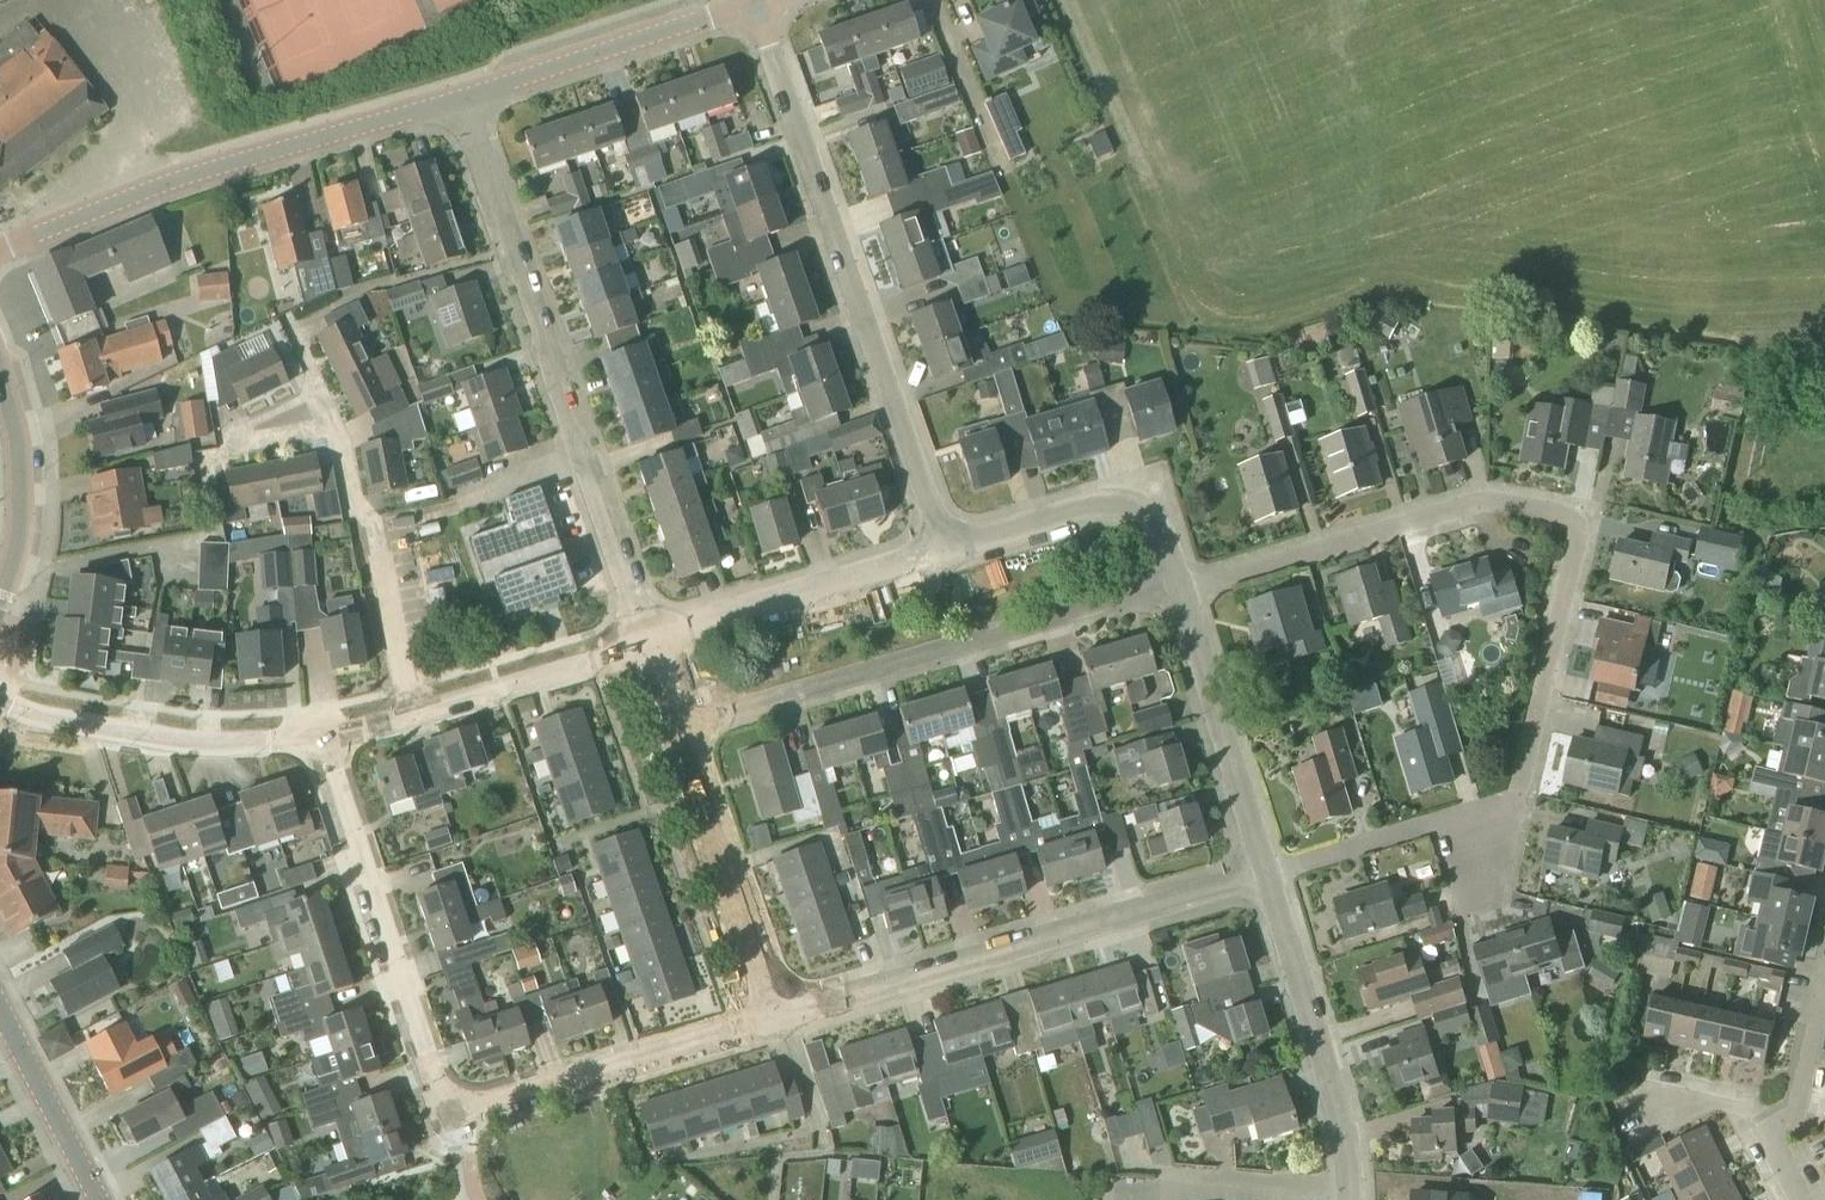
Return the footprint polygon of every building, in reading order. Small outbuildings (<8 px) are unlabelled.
[(445,14),(484,0),(440,0),(445,14)] [(1024,63),(1018,49),(1031,43),(1021,19),(1034,13),(1028,0),(997,0),(1002,12),(978,23),(988,45),(975,51),(987,79),(1024,63)] [(877,15),(890,51),(918,41),(905,6),(877,15)] [(877,15),(847,26),(859,62),(859,61),(864,75),(873,72),(878,70),(873,57),(890,51),(877,15)] [(847,26),(817,36),(830,72),(846,66),(855,94),(834,101),(840,120),(867,110),(862,95),(870,92),(869,89),(878,86),(873,72),(864,75),(859,61),(859,62),(847,26)] [(909,101),(950,87),(938,56),(898,70),(909,101)] [(689,80),(701,116),(735,105),(723,69),(689,80)] [(675,125),(701,116),(689,80),(663,89),(675,125)] [(862,95),(867,110),(884,104),(878,86),(869,89),(870,92),(862,95)] [(950,87),(909,101),(892,107),(899,127),(940,113),(939,111),(959,104),(953,86),(950,87)] [(112,88),(84,100),(105,149),(134,136),(112,88)] [(646,135),(675,125),(663,89),(634,99),(646,135),(635,139),(639,152),(638,153),(640,161),(643,160),(646,168),(645,168),(651,186),(652,185),(652,183),(666,178),(656,146),(651,148),(646,135)] [(84,100),(54,114),(76,162),(105,149),(84,100)] [(639,152),(635,139),(624,142),(612,106),(582,116),(595,152),(612,146),(619,167),(625,165),(634,191),(651,186),(645,168),(646,168),(643,160),(640,161),(638,153),(639,152)] [(5,209),(56,167),(8,110),(4,113),(0,108),(0,202),(5,209)] [(1012,113),(991,122),(1008,161),(1023,154),(1014,133),(1020,131),(1012,113)] [(565,162),(595,152),(582,116),(553,126),(565,162)] [(858,169),(895,156),(884,124),(847,137),(858,169)] [(724,140),(718,125),(701,132),(711,163),(753,149),(747,133),(724,140)] [(535,172),(565,162),(553,126),(523,136),(535,172)] [(971,130),(954,135),(958,147),(975,142),(971,130)] [(1096,159),(1111,152),(1102,134),(1088,140),(1096,159)] [(895,156),(858,169),(869,201),(885,196),(889,209),(950,188),(944,170),(943,168),(904,182),(895,156)] [(720,217),(773,198),(762,166),(744,172),(740,160),(661,187),(657,189),(665,212),(712,194),(720,217)] [(384,205),(440,186),(433,163),(393,176),(398,190),(381,196),(384,205)] [(575,193),(585,190),(579,173),(569,176),(560,179),(566,195),(545,202),(551,219),(575,210),(568,191),(574,189),(575,193)] [(964,183),(950,188),(957,207),(974,201),(967,182),(964,183)] [(370,204),(365,183),(354,186),(354,185),(324,193),(334,233),(339,250),(384,238),(376,203),(370,204)] [(603,184),(591,189),(596,202),(608,198),(603,184)] [(409,223),(448,209),(440,186),(384,205),(388,215),(405,210),(409,223)] [(894,222),(879,227),(890,259),(941,242),(932,216),(957,207),(950,188),(889,209),(894,222)] [(585,190),(575,193),(574,189),(568,191),(575,210),(590,205),(585,190)] [(712,271),(770,250),(766,237),(785,231),(773,198),(720,217),(729,242),(705,251),(712,271)] [(296,199),(262,208),(272,247),(278,270),(293,266),(306,263),(315,300),(333,292),(335,291),(328,261),(320,233),(306,236),(296,199)] [(607,242),(605,238),(600,223),(614,219),(609,205),(593,211),(594,214),(555,228),(565,256),(607,242)] [(398,252),(456,233),(448,209),(409,223),(414,236),(395,243),(398,252)] [(55,328),(63,347),(101,331),(109,329),(101,310),(94,313),(81,283),(122,266),(129,284),(169,267),(150,220),(70,253),(69,252),(30,268),(55,329),(55,328)] [(565,256),(574,284),(616,270),(615,265),(610,250),(623,246),(618,232),(605,238),(607,242),(565,256)] [(456,233),(398,252),(401,262),(420,256),(425,269),(464,256),(456,233)] [(683,273),(701,267),(692,240),(674,247),(683,273)] [(951,273),(956,287),(983,278),(976,258),(949,268),(941,242),(890,259),(901,291),(938,278),(951,273)] [(768,302),(805,289),(794,256),(775,263),(770,250),(712,271),(718,290),(751,279),(750,275),(757,272),(768,302)] [(344,257),(328,261),(335,291),(352,287),(344,257)] [(628,261),(615,265),(616,270),(574,284),(584,312),(626,297),(625,294),(638,289),(628,261)] [(229,300),(228,275),(213,276),(213,275),(196,277),(198,303),(229,300)] [(983,278),(956,287),(962,306),(1001,292),(995,275),(983,279),(983,278)] [(392,314),(425,303),(419,282),(385,293),(392,314)] [(447,349),(491,334),(474,284),(430,299),(447,349)] [(594,341),(603,337),(635,326),(636,326),(629,306),(643,301),(638,289),(625,294),(626,297),(584,312),(594,341)] [(744,361),(800,341),(796,328),(817,321),(805,289),(768,302),(778,331),(765,336),(764,333),(737,342),(744,361)] [(329,332),(318,337),(338,377),(370,362),(355,331),(368,324),(357,302),(342,309),(348,323),(329,332)] [(922,350),(959,337),(948,304),(910,318),(922,350)] [(1390,342),(1400,324),(1378,311),(1368,330),(1390,342)] [(101,331),(63,347),(66,353),(58,355),(71,398),(107,387),(106,386),(122,381),(121,375),(162,363),(160,355),(165,354),(164,349),(173,346),(165,322),(151,325),(150,326),(147,318),(124,325),(126,333),(105,339),(101,331)] [(641,344),(635,326),(603,337),(611,358),(601,361),(611,391),(653,376),(652,372),(647,356),(660,352),(656,339),(641,344)] [(219,355),(210,359),(218,401),(219,410),(238,400),(241,405),(286,383),(271,351),(269,353),(261,337),(236,349),(235,347),(219,355)] [(964,385),(992,375),(993,375),(1010,369),(1029,363),(1022,344),(989,355),(985,345),(965,352),(959,337),(922,350),(933,382),(961,372),(964,385)] [(1122,366),(1124,345),(1098,342),(1096,363),(1122,366)] [(782,348),(744,361),(750,380),(776,371),(779,381),(794,376),(799,392),(837,379),(826,347),(805,354),(787,360),(782,348)] [(1262,390),(1284,388),(1282,361),(1260,363),(1262,390)] [(370,362),(338,377),(357,417),(389,402),(395,415),(409,408),(398,386),(384,392),(370,363),(370,362)] [(611,391),(621,418),(663,404),(661,399),(656,384),(669,380),(671,382),(685,377),(680,362),(665,367),(652,372),(653,376),(611,391)] [(1097,364),(1082,369),(1088,391),(1104,387),(1097,364)] [(736,385),(729,366),(718,370),(725,389),(736,385)] [(1073,462),(1058,414),(1028,424),(1024,413),(1010,369),(993,375),(1021,472),(1038,469),(1039,472),(1073,462)] [(1359,418),(1378,412),(1365,371),(1346,377),(1359,418)] [(479,385),(464,390),(478,430),(478,431),(514,418),(514,417),(519,415),(504,372),(477,381),(479,385)] [(1006,479),(1021,472),(993,375),(992,375),(1005,419),(987,424),(990,435),(958,444),(972,492),(1007,482),(1006,479)] [(453,394),(447,376),(416,387),(422,406),(454,396),(453,394)] [(760,436),(745,442),(751,460),(766,455),(766,456),(784,450),(784,449),(827,434),(841,429),(835,416),(848,411),(837,379),(799,392),(805,408),(789,413),(792,423),(760,434),(760,436)] [(1633,383),(1617,380),(1615,390),(1610,414),(1640,420),(1647,386),(1633,383)] [(1105,389),(1120,442),(1137,439),(1138,443),(1173,432),(1159,385),(1127,394),(1123,383),(1105,389)] [(1741,415),(1745,390),(1722,385),(1721,393),(1715,391),(1711,411),(1741,415)] [(1615,390),(1594,386),(1591,405),(1557,399),(1555,409),(1533,405),(1523,459),(1563,466),(1567,447),(1602,453),(1605,438),(1610,414),(1615,390)] [(1105,449),(1120,442),(1105,389),(1086,394),(1089,405),(1058,414),(1073,462),(1106,452),(1105,449)] [(1422,393),(1399,399),(1402,408),(1400,408),(1411,443),(1416,442),(1425,473),(1467,460),(1456,425),(1471,421),(1462,390),(1424,401),(1422,393)] [(97,458),(144,446),(138,424),(161,418),(154,393),(101,407),(105,421),(89,426),(97,458)] [(675,395),(661,399),(663,404),(621,418),(631,447),(669,433),(674,446),(702,436),(696,420),(680,426),(673,409),(679,407),(675,395)] [(1276,443),(1296,438),(1283,395),(1263,401),(1276,443)] [(196,442),(219,437),(211,399),(188,403),(196,442)] [(373,445),(362,448),(371,495),(405,488),(399,453),(413,451),(412,443),(426,441),(415,405),(409,408),(395,415),(384,420),(388,443),(373,445)] [(1675,427),(1640,420),(1610,414),(1605,438),(1632,443),(1625,478),(1664,485),(1675,427)] [(478,431),(473,432),(483,463),(525,449),(514,418),(478,431)] [(830,445),(830,446),(833,454),(862,444),(855,424),(841,429),(827,434),(830,445)] [(1339,498),(1380,485),(1363,430),(1322,442),(1339,498)] [(816,451),(830,446),(830,445),(827,434),(784,449),(784,450),(792,476),(811,471),(808,459),(818,456),(816,451)] [(152,454),(156,473),(192,466),(189,444),(152,454)] [(690,482),(689,478),(683,463),(697,458),(692,445),(676,451),(677,454),(638,468),(648,496),(690,482)] [(737,449),(723,454),(728,469),(729,469),(740,465),(743,464),(737,449)] [(784,452),(764,459),(771,482),(791,476),(784,452)] [(1257,523),(1299,511),(1282,454),(1240,467),(1257,523)] [(319,484),(316,469),(314,457),(270,465),(277,500),(311,493),(314,508),(338,503),(334,481),(319,484)] [(452,490),(482,479),(476,460),(445,471),(452,490)] [(277,500),(270,465),(226,474),(228,486),(233,510),(218,513),(221,526),(246,521),(243,506),(277,500)] [(855,527),(884,518),(874,485),(885,482),(879,465),(856,472),(859,482),(843,487),(855,527)] [(130,537),(129,531),(136,530),(129,493),(140,491),(136,471),(91,480),(96,509),(90,511),(95,537),(113,534),(114,540),(130,537)] [(699,510),(698,506),(693,491),(706,486),(702,473),(689,478),(690,482),(648,496),(657,524),(699,510)] [(819,476),(799,482),(805,505),(815,502),(825,536),(855,527),(843,487),(824,492),(819,476)] [(502,517),(506,526),(468,540),(469,544),(470,544),(480,574),(480,575),(484,586),(493,584),(505,617),(574,593),(562,557),(539,489),(502,501),(506,515),(502,517)] [(709,537),(708,533),(702,518),(716,513),(712,501),(698,506),(699,510),(657,524),(667,552),(709,537)] [(764,555),(795,545),(782,503),(751,512),(764,555)] [(189,527),(199,526),(198,516),(188,517),(189,527)] [(283,537),(288,536),(293,536),(292,519),(282,520),(283,537)] [(326,551),(342,549),(339,528),(323,531),(326,551)] [(709,537),(667,552),(677,581),(719,566),(712,546),(726,541),(721,529),(708,533),(709,537)] [(1701,529),(1694,558),(1737,568),(1744,538),(1701,529)] [(293,536),(288,536),(292,589),(315,588),(316,587),(314,552),(311,552),(310,535),(293,536)] [(1690,553),(1692,543),(1655,535),(1651,549),(1621,542),(1612,580),(1663,592),(1662,593),(1673,595),(1679,592),(1682,580),(1678,574),(1668,571),(1671,559),(1688,563),(1690,553)] [(292,589),(288,536),(283,537),(259,542),(260,556),(258,556),(261,591),(292,589)] [(200,544),(200,560),(229,562),(229,545),(200,544)] [(200,560),(199,576),(228,577),(229,562),(200,560)] [(73,578),(70,602),(121,608),(124,585),(131,584),(127,561),(107,565),(105,582),(73,578)] [(1492,576),(1488,562),(1432,578),(1444,618),(1467,612),(1466,608),(1481,603),(1485,616),(1521,606),(1510,571),(1492,576)] [(1389,615),(1375,568),(1337,579),(1352,627),(1380,618),(1389,648),(1411,641),(1402,611),(1389,615)] [(228,577),(199,576),(198,592),(227,593),(228,577)] [(319,612),(315,588),(292,589),(295,625),(295,633),(321,629),(323,643),(327,643),(333,671),(363,666),(355,621),(354,621),(350,600),(328,603),(330,616),(326,617),(319,612)] [(1314,636),(1300,590),(1249,605),(1258,637),(1253,638),(1258,655),(1265,653),(1269,667),(1325,650),(1320,634),(1314,636)] [(68,624),(118,630),(120,617),(134,619),(135,610),(121,608),(70,602),(68,623),(68,624)] [(240,682),(281,679),(278,635),(283,635),(281,607),(254,609),(256,637),(237,638),(240,682)] [(1517,644),(1520,632),(1520,628),(1517,616),(1505,620),(1507,628),(1507,631),(1504,640),(1517,644)] [(1649,631),(1602,620),(1598,637),(1602,639),(1592,682),(1634,692),(1644,650),(1655,653),(1657,643),(1661,644),(1665,626),(1651,623),(1649,631)] [(58,622),(55,645),(105,652),(107,639),(122,640),(123,631),(118,630),(68,624),(68,623),(58,622)] [(159,681),(183,684),(189,633),(151,629),(148,657),(148,658),(162,660),(159,681)] [(189,633),(183,684),(206,687),(209,666),(222,667),(223,648),(211,647),(212,636),(189,633)] [(1147,696),(1143,683),(1142,679),(1155,675),(1144,637),(1112,647),(1123,684),(1130,706),(1143,702),(1147,696)] [(1813,641),(1809,660),(1803,658),(1798,676),(1790,682),(1786,699),(1810,705),(1812,698),(1824,701),(1824,644),(1813,641)] [(105,652),(55,645),(52,669),(103,675),(104,661),(119,663),(120,654),(105,652)] [(1112,647),(1079,657),(1085,677),(1090,694),(1100,691),(1123,684),(1112,647)] [(133,655),(130,680),(145,682),(148,657),(133,655)] [(1067,765),(1069,771),(1085,767),(1086,767),(1082,753),(1092,750),(1091,747),(1090,747),(1071,681),(1057,685),(1051,665),(1018,675),(1029,712),(1060,703),(1064,716),(1060,717),(1068,744),(1067,765)] [(1020,785),(1024,784),(1008,733),(1009,733),(1005,719),(1029,712),(1018,675),(985,684),(987,691),(976,694),(1004,790),(1020,785)] [(1440,687),(1436,675),(1416,681),(1419,693),(1408,696),(1420,734),(1398,741),(1414,794),(1453,782),(1445,756),(1464,752),(1444,685),(1440,687)] [(1004,790),(976,694),(965,697),(963,691),(930,700),(941,737),(945,751),(969,744),(978,771),(984,769),(990,794),(1004,790)] [(1733,692),(1724,733),(1740,737),(1750,696),(1733,692)] [(909,747),(941,737),(930,700),(898,710),(909,747)] [(1811,726),(1814,711),(1787,704),(1779,735),(1793,738),(1790,749),(1824,757),(1824,730),(1811,726)] [(1138,738),(1172,728),(1165,706),(1131,715),(1138,738)] [(1699,716),(1697,724),(1712,728),(1716,711),(1709,709),(1699,716)] [(545,760),(591,744),(580,710),(534,726),(545,760)] [(1091,747),(1092,747),(1105,743),(1106,742),(1104,734),(1107,733),(1102,715),(1083,720),(1090,747),(1091,747)] [(890,767),(886,754),(887,753),(876,716),(843,726),(854,763),(871,758),(876,773),(883,771),(890,797),(909,791),(901,764),(890,767)] [(843,726),(811,735),(815,749),(821,772),(824,772),(854,763),(843,726)] [(1639,761),(1643,738),(1597,727),(1593,744),(1574,739),(1564,783),(1617,795),(1629,798),(1633,781),(1623,778),(1628,759),(1639,761)] [(439,797),(440,796),(465,788),(460,774),(485,766),(474,729),(439,740),(438,737),(422,742),(424,749),(439,797)] [(1311,826),(1351,814),(1342,785),(1359,780),(1344,730),(1312,739),(1320,764),(1295,771),(1311,826)] [(1155,741),(1114,753),(1120,776),(1123,784),(1149,777),(1153,790),(1187,780),(1177,748),(1159,753),(1155,741)] [(556,792),(602,776),(591,744),(545,760),(556,792)] [(820,817),(808,774),(790,779),(780,744),(743,755),(763,821),(792,812),(796,824),(820,817)] [(440,796),(439,797),(424,749),(408,754),(409,759),(375,770),(387,807),(410,800),(416,814),(442,806),(440,796)] [(1790,749),(1784,775),(1755,767),(1751,784),(1786,792),(1795,795),(1796,794),(1799,779),(1824,785),(1824,757),(1790,749)] [(524,756),(527,766),(545,760),(542,750),(524,756)] [(1695,755),(1674,764),(1684,783),(1704,773),(1695,755)] [(901,764),(909,791),(929,785),(921,758),(901,764)] [(1100,818),(1085,767),(1069,771),(1076,793),(1071,795),(1078,817),(1058,822),(1059,826),(1075,879),(1103,871),(1092,835),(1104,831),(1100,818)] [(568,825),(614,810),(602,776),(556,792),(568,825)] [(1744,800),(1747,784),(1728,780),(1725,796),(1744,800)] [(261,789),(278,840),(294,834),(296,839),(313,833),(307,814),(295,818),(283,781),(261,789)] [(832,784),(828,785),(812,790),(820,817),(824,831),(844,825),(832,784)] [(1031,823),(1020,785),(1004,790),(1016,828),(1031,823)] [(242,852),(278,840),(261,789),(238,796),(241,803),(227,808),(242,852)] [(1013,859),(1024,856),(1016,828),(1004,790),(990,794),(1004,842),(980,849),(996,903),(1024,894),(1013,859)] [(1795,795),(1786,792),(1782,808),(1791,811),(1785,836),(1824,846),(1824,817),(1808,813),(1812,798),(1796,794),(1795,795)] [(0,795),(0,918),(9,935),(57,910),(31,862),(32,862),(32,861),(38,859),(40,847),(34,843),(35,836),(95,842),(98,803),(38,797),(38,799),(0,795)] [(1151,859),(1167,854),(1205,843),(1195,807),(1191,795),(1153,807),(1157,818),(1162,838),(1145,842),(1151,859)] [(181,864),(165,813),(142,820),(135,798),(115,805),(122,827),(134,862),(154,856),(159,872),(161,871),(167,877),(179,874),(180,865),(181,864)] [(242,852),(227,808),(214,812),(209,798),(187,806),(204,857),(225,850),(227,857),(242,852)] [(181,864),(204,857),(187,806),(165,813),(181,864)] [(996,903),(980,849),(960,855),(952,828),(947,830),(941,809),(924,814),(945,879),(957,875),(967,911),(996,903)] [(1118,813),(1100,818),(1104,831),(1110,855),(1129,849),(1118,813)] [(934,882),(945,879),(924,814),(912,817),(926,866),(901,873),(916,927),(945,918),(934,882)] [(1038,821),(1031,823),(1016,828),(1024,856),(1036,853),(1046,888),(1075,879),(1059,826),(1040,832),(1038,821)] [(1614,863),(1622,830),(1590,823),(1587,837),(1553,829),(1541,879),(1543,880),(1546,869),(1596,881),(1601,860),(1614,863)] [(446,827),(434,831),(440,848),(452,844),(446,827)] [(602,881),(649,865),(637,832),(591,847),(602,881)] [(853,869),(868,864),(858,832),(844,836),(843,836),(853,869)] [(1785,836),(1765,832),(1759,857),(1758,857),(1755,873),(1786,881),(1787,880),(1793,881),(1796,867),(1821,873),(1824,857),(1824,846),(1785,836)] [(784,894),(830,878),(819,845),(772,861),(784,894)] [(310,864),(282,873),(287,889),(315,879),(310,864)] [(477,908),(476,907),(462,864),(431,874),(435,887),(421,892),(423,895),(416,897),(426,925),(477,908)] [(613,913),(660,897),(649,865),(602,881),(613,913)] [(1710,903),(1718,869),(1697,865),(1690,898),(1710,903)] [(113,873),(115,890),(138,888),(136,871),(113,873)] [(888,935),(916,927),(901,873),(900,874),(903,886),(890,890),(891,894),(877,898),(888,935)] [(1786,881),(1755,873),(1753,873),(1746,903),(1758,906),(1756,917),(1808,930),(1815,902),(1783,894),(1786,881)] [(570,875),(557,879),(562,898),(576,893),(570,875)] [(795,927),(842,911),(830,878),(784,894),(795,927)] [(1392,904),(1386,886),(1337,902),(1348,939),(1398,924),(1427,916),(1432,930),(1444,926),(1438,907),(1428,910),(1423,895),(1392,904)] [(268,946),(331,926),(321,894),(297,902),(294,891),(233,911),(240,931),(273,920),(271,914),(285,910),(289,922),(263,931),(268,946)] [(1662,893),(1645,899),(1653,922),(1670,916),(1662,893)] [(624,946),(671,930),(660,897),(613,913),(624,946)] [(471,941),(466,923),(470,922),(471,925),(490,918),(492,924),(506,920),(499,899),(486,904),(476,907),(477,908),(426,925),(435,953),(471,941)] [(806,960),(853,944),(842,911),(795,927),(806,960)] [(1620,941),(1625,918),(1594,911),(1588,934),(1620,941)] [(1801,958),(1808,930),(1756,917),(1753,930),(1741,927),(1734,957),(1779,967),(1782,953),(1801,958)] [(1511,933),(1525,976),(1538,972),(1536,966),(1560,959),(1565,976),(1585,969),(1574,932),(1553,938),(1548,921),(1511,933)] [(68,1016),(119,989),(102,959),(124,947),(112,925),(61,952),(71,971),(50,982),(68,1016)] [(304,968),(341,956),(331,926),(268,946),(274,963),(299,955),(304,968)] [(635,978),(682,963),(671,930),(624,946),(635,978)] [(1488,987),(1525,976),(1511,933),(1498,937),(1500,943),(1477,950),(1488,987)] [(1205,1002),(1231,994),(1226,978),(1247,971),(1237,941),(1220,946),(1217,935),(1180,946),(1198,1004),(1205,1002)] [(1699,969),(1702,954),(1678,949),(1679,944),(1678,944),(1678,943),(1644,935),(1639,953),(1670,960),(1675,963),(1699,969)] [(470,966),(470,965),(493,958),(487,940),(436,957),(442,974),(470,966)] [(204,969),(216,965),(209,943),(197,947),(204,969)] [(1419,1022),(1435,1017),(1434,1016),(1464,1006),(1465,1007),(1468,1006),(1460,978),(1428,987),(1418,955),(1358,973),(1369,1010),(1411,997),(1419,1022)] [(351,987),(341,956),(304,968),(284,975),(293,1003),(271,1010),(276,1025),(332,1006),(328,995),(351,987)] [(1444,979),(1461,973),(1457,960),(1440,966),(1444,979)] [(1747,980),(1750,965),(1725,960),(1722,974),(1747,980)] [(647,1012),(693,996),(682,963),(635,978),(647,1012)] [(1095,973),(1109,1020),(1140,1010),(1143,1019),(1158,1015),(1145,971),(1132,975),(1128,963),(1095,973)] [(500,1056),(484,1005),(483,1005),(470,966),(442,974),(447,988),(451,987),(459,1012),(455,1013),(472,1065),(500,1056)] [(1781,994),(1783,988),(1786,974),(1773,971),(1763,968),(1758,988),(1781,994)] [(570,998),(582,1034),(610,1024),(605,1010),(619,1006),(606,970),(591,975),(596,989),(581,994),(576,980),(564,984),(569,998),(570,998)] [(615,976),(618,984),(623,983),(632,980),(629,971),(615,976)] [(1090,1025),(1109,1020),(1095,973),(1062,983),(1080,1042),(1085,1056),(1098,1052),(1094,1037),(1090,1025)] [(535,1027),(525,997),(524,998),(519,983),(506,987),(515,1011),(499,1016),(494,1002),(484,1005),(500,1056),(528,1047),(523,1031),(535,1027)] [(1078,1042),(1080,1042),(1062,983),(1028,994),(1035,1016),(1020,1020),(1030,1053),(1043,1049),(1044,1053),(1061,1048),(1060,1045),(1077,1040),(1078,1042)] [(570,998),(569,998),(554,1003),(549,989),(525,997),(535,1027),(547,1023),(554,1044),(582,1034),(570,998)] [(1205,1002),(1198,1004),(1189,1007),(1195,1026),(1230,1044),(1233,1043),(1233,1044),(1266,1034),(1257,1005),(1236,1011),(1231,994),(1205,1002)] [(1668,1045),(1678,1004),(1653,998),(1644,1039),(1668,1045)] [(1030,1053),(1020,1020),(1006,1024),(1000,1002),(966,1012),(980,1058),(1013,1048),(1015,1057),(1030,1053)] [(1692,1050),(1702,1009),(1678,1004),(1668,1045),(1692,1050)] [(332,1053),(369,1041),(359,1010),(336,1018),(332,1006),(276,1025),(280,1039),(300,1033),(304,1044),(327,1037),(332,1053)] [(1434,1016),(1435,1017),(1442,1039),(1472,1030),(1467,1012),(1465,1007),(1464,1006),(1434,1016)] [(1467,1012),(1472,1030),(1478,1050),(1489,1082),(1508,1076),(1498,1043),(1500,1042),(1489,1006),(1467,1012)] [(1716,1056),(1726,1015),(1702,1009),(1692,1050),(1716,1056)] [(947,1068),(980,1058),(966,1012),(932,1022),(936,1033),(922,1037),(936,1081),(950,1077),(947,1068)] [(1740,1061),(1749,1020),(1726,1015),(1716,1056),(1740,1061)] [(230,1017),(213,1023),(219,1041),(236,1035),(230,1017)] [(1764,1067),(1774,1026),(1749,1020),(1740,1061),(1764,1067)] [(86,1045),(95,1062),(92,1063),(109,1097),(168,1066),(175,1079),(197,1067),(187,1048),(176,1054),(168,1037),(153,1045),(150,1040),(137,1047),(125,1024),(86,1045)] [(1395,1090),(1438,1076),(1424,1028),(1399,1036),(1403,1049),(1384,1055),(1395,1090)] [(50,1060),(71,1049),(61,1030),(40,1041),(50,1060)] [(936,1081),(922,1037),(909,1041),(905,1030),(872,1040),(886,1087),(918,1077),(920,1086),(936,1081)] [(868,1092),(886,1087),(872,1040),(838,1050),(842,1064),(813,1072),(831,1131),(846,1126),(842,1115),(873,1106),(868,1092)] [(304,1109),(359,1092),(355,1080),(379,1072),(369,1041),(332,1053),(309,1061),(318,1089),(299,1095),(304,1109)] [(1048,1075),(1067,1071),(1064,1053),(1045,1057),(1048,1075)] [(248,1058),(234,1062),(240,1080),(253,1076),(248,1058)] [(739,1075),(753,1122),(786,1112),(789,1121),(804,1117),(793,1080),(779,1085),(772,1064),(739,1075)] [(720,1132),(753,1122),(739,1075),(706,1085),(720,1132)] [(244,1087),(251,1101),(271,1091),(264,1077),(244,1087)] [(1296,1130),(1280,1079),(1228,1095),(1225,1087),(1202,1094),(1214,1135),(1251,1123),(1257,1142),(1296,1130)] [(1523,1085),(1508,1083),(1493,1081),(1494,1083),(1488,1120),(1488,1122),(1518,1127),(1530,1128),(1531,1123),(1544,1125),(1548,1096),(1536,1094),(1536,1092),(1524,1091),(1525,1086),(1523,1085)] [(1476,1119),(1488,1120),(1494,1083),(1460,1092),(1462,1110),(1453,1110),(1453,1113),(1435,1114),(1435,1122),(1414,1123),(1416,1161),(1441,1159),(1441,1152),(1456,1152),(1455,1135),(1477,1134),(1476,1119)] [(164,1085),(154,1090),(152,1092),(155,1099),(121,1117),(136,1145),(170,1127),(178,1140),(189,1134),(190,1135),(199,1131),(225,1117),(211,1092),(178,1110),(164,1085)] [(687,1142),(720,1132),(706,1085),(673,1095),(687,1142)] [(341,1143),(397,1124),(387,1095),(363,1103),(359,1092),(304,1109),(311,1131),(333,1124),(340,1142),(339,1142),(339,1143),(341,1143)] [(654,1152),(687,1142),(673,1095),(639,1105),(654,1152)] [(1062,1110),(1053,1112),(1057,1126),(1066,1123),(1062,1110)] [(1143,1135),(1137,1113),(1115,1119),(1115,1117),(1103,1121),(1109,1145),(1143,1135)] [(199,1131),(206,1143),(198,1147),(150,1172),(164,1199),(173,1199),(204,1184),(196,1168),(206,1163),(222,1155),(218,1148),(236,1139),(225,1117),(199,1131)] [(341,1143),(339,1143),(345,1161),(323,1168),(330,1192),(393,1171),(388,1160),(407,1154),(397,1124),(341,1143)] [(746,1127),(750,1139),(758,1137),(754,1124),(746,1127)] [(869,1127),(866,1153),(907,1157),(908,1157),(898,1126),(897,1126),(887,1129),(869,1127)] [(1668,1176),(1717,1153),(1705,1127),(1667,1146),(1656,1151),(1668,1176)] [(1015,1172),(1061,1157),(1053,1130),(1007,1144),(1015,1172)] [(1662,1137),(1645,1146),(1650,1154),(1656,1151),(1667,1146),(1662,1137)] [(12,1173),(0,1150),(0,1179),(12,1173)] [(274,1151),(261,1159),(269,1174),(282,1167),(274,1151)] [(1729,1177),(1717,1153),(1668,1176),(1680,1199),(1682,1199),(1729,1177)] [(840,1161),(828,1160),(826,1175),(838,1176),(840,1161)] [(877,1180),(879,1165),(852,1162),(850,1178),(877,1180)] [(1729,1177),(1682,1199),(1740,1199),(1729,1177)] [(173,1199),(225,1199),(223,1195),(223,1194),(215,1178),(204,1184),(173,1199)] [(293,1185),(267,1196),(262,1185),(235,1199),(301,1199),(293,1185)]
